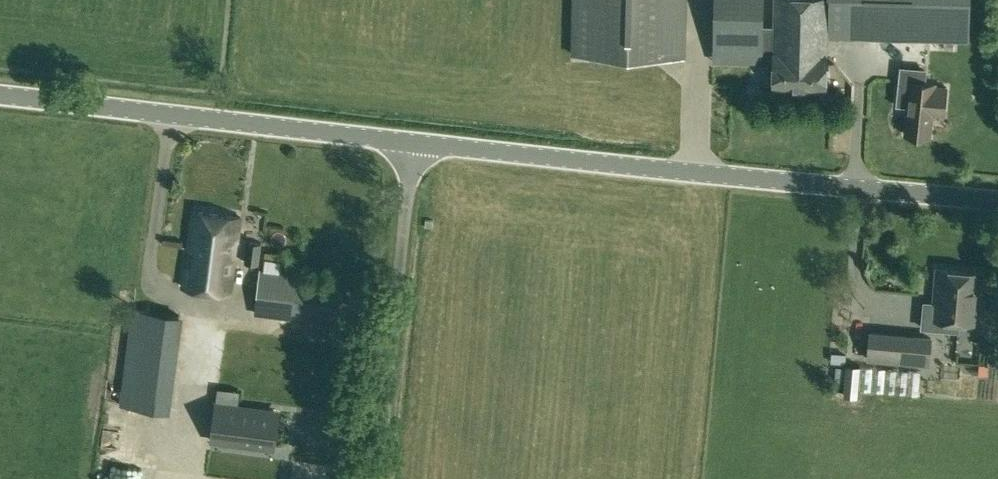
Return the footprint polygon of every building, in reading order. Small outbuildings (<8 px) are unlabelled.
[(574,55),(684,57),(685,0),(575,0),(574,55)] [(762,58),(775,58),(774,86),(826,87),(827,39),(828,0),(776,0),(775,26),(763,25),(764,0),(715,0),(714,48),(762,49),(762,58)] [(827,39),(970,42),(971,0),(828,0),(827,39)] [(926,82),(899,79),(896,106),(909,107),(906,134),(930,136),(933,112),(945,114),(948,87),(936,86),(936,83),(926,82)] [(231,292),(241,218),(194,211),(184,286),(231,292)] [(248,241),(245,262),(258,263),(261,242),(248,241)] [(982,272),(938,268),(935,303),(924,302),(922,328),(960,331),(961,321),(978,322),(982,272)] [(341,320),(341,317),(345,287),(296,282),(297,274),(261,270),(255,313),(291,319),(292,314),(341,320)] [(345,287),(341,317),(352,318),(355,288),(345,287)] [(169,412),(182,316),(133,309),(120,405),(169,412)] [(932,337),(870,332),(868,358),(930,362),(932,337)] [(832,352),(831,361),(845,362),(846,354),(832,352)] [(845,395),(858,396),(860,364),(847,363),(845,395)] [(845,380),(845,365),(837,365),(837,380),(845,380)] [(278,413),(217,404),(213,429),(211,440),(274,448),(275,437),(278,413)]
